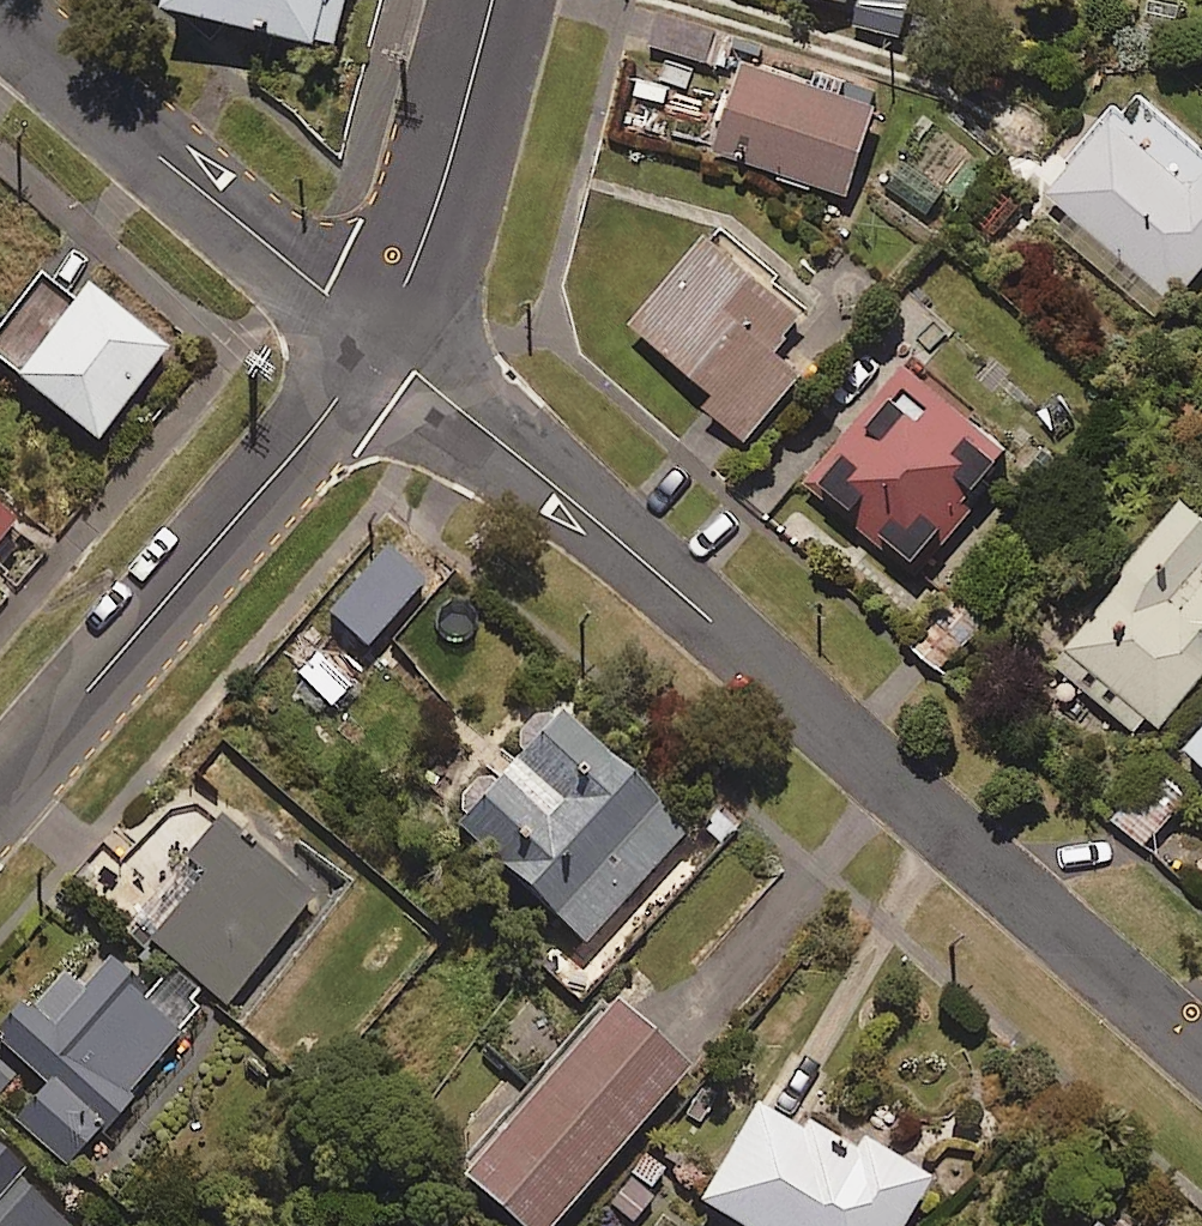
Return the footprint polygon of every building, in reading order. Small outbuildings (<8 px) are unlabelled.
[(339,38),(349,0),(191,0),(339,38)] [(860,1),(855,21),(900,33),(909,0),(855,0),(860,1)] [(878,99),(746,57),(716,150),(848,193),(878,99)] [(1156,96),(1131,124),(1114,109),(1045,189),(1080,219),(1065,236),(1157,316),(1201,264),(1201,136),(1156,96)] [(807,307),(713,226),(633,318),(716,390),(705,403),(745,437),(802,371),(774,346),(807,307)] [(40,273),(0,323),(0,360),(94,436),(167,346),(87,282),(73,299),(40,273)] [(1016,441),(900,344),(836,421),(844,428),(804,476),(911,566),(1016,441)] [(1187,492),(1049,654),(1146,737),(1201,672),(1201,505),(1187,492)] [(0,511),(0,536),(12,521),(0,511)] [(375,656),(348,628),(303,673),(330,700),(375,656)] [(689,829),(559,705),(454,815),(583,939),(689,829)] [(1188,743),(1201,755),(1201,727),(1188,743)] [(1175,807),(1144,782),(1115,817),(1146,843),(1175,807)] [(314,895),(218,815),(128,923),(224,1003),(314,895)] [(105,961),(80,987),(61,968),(0,1031),(0,1039),(31,1070),(0,1101),(0,1103),(63,1165),(186,1040),(105,961)] [(611,999),(460,1174),(521,1225),(548,1225),(687,1065),(611,999)] [(756,1103),(699,1200),(744,1225),(901,1225),(929,1177),(860,1136),(852,1148),(803,1120),(799,1128),(756,1103)] [(0,1153),(0,1225),(73,1225),(0,1153)]
